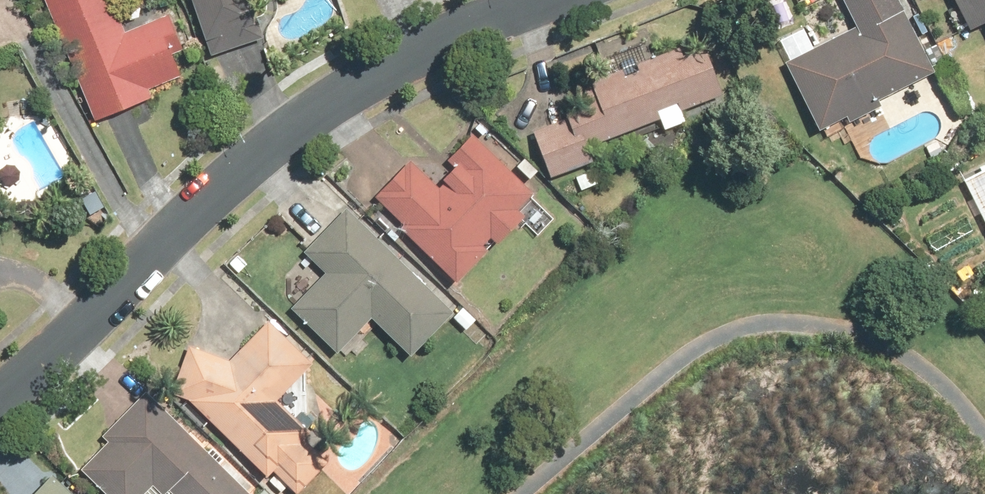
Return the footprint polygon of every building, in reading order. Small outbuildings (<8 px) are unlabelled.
[(157,15),(120,30),(107,0),(41,0),(89,117),(102,112),(144,95),(141,88),(173,75),(164,53),(171,49),(157,15)] [(210,58),(263,40),(249,0),(191,0),(210,58)] [(825,125),(938,69),(903,0),(845,0),(856,22),(790,55),(825,125)] [(976,29),(984,25),(984,0),(963,0),(976,29)] [(599,94),(541,116),(563,173),(615,153),(610,138),(734,91),(712,31),(658,51),(651,32),(606,49),(613,68),(592,76),(599,94)] [(410,158),(375,196),(465,279),(545,192),(477,129),(431,178),(410,158)] [(462,309),(347,204),(304,250),(326,270),(292,306),(347,356),(380,322),(418,357),(462,309)] [(205,335),(167,378),(297,493),(337,447),(286,402),(321,363),(270,318),(233,359),(205,335)] [(152,389),(84,466),(116,493),(167,493),(172,489),(178,493),(258,493),(263,488),(152,389)] [(38,493),(84,493),(62,471),(38,493)]
